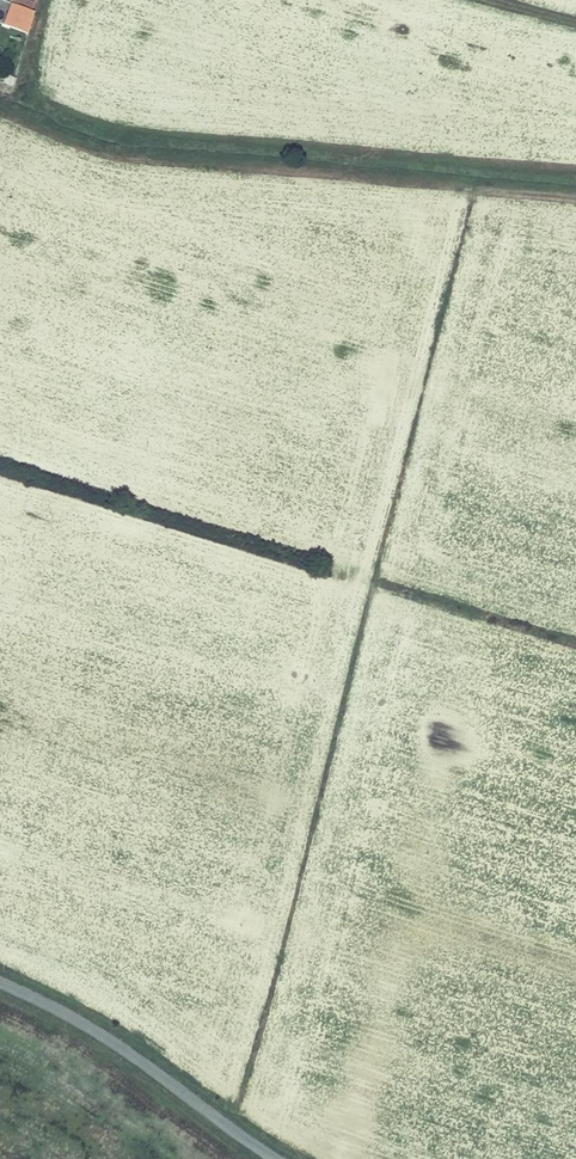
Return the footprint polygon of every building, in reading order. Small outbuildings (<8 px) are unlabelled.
[(21,5),(32,9),(36,0),(23,0),(21,5)] [(28,35),(35,13),(11,4),(3,27),(28,35)]
